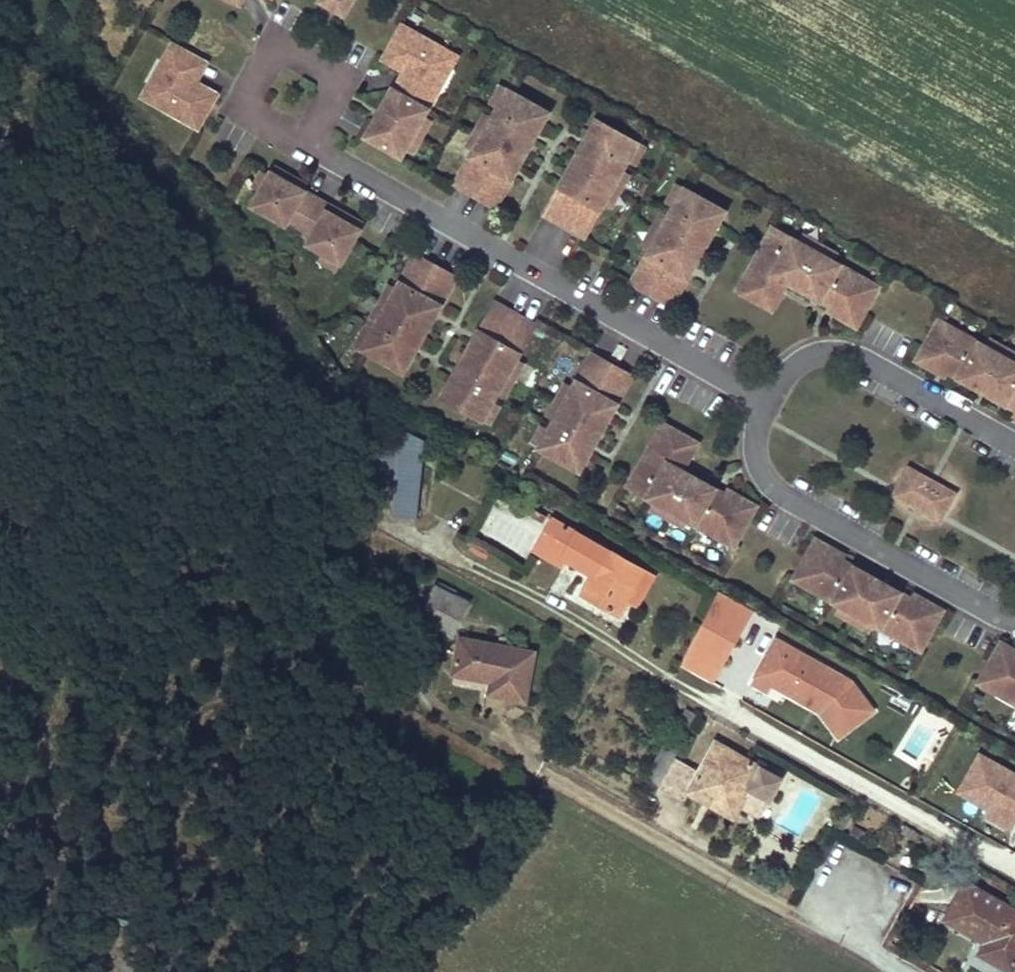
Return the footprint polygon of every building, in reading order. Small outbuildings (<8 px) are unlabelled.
[(241,7),(248,10),(253,0),(245,0),(241,7)] [(316,1),(344,15),(351,0),(316,0),(316,1)] [(451,53),(402,25),(383,60),(402,71),(409,75),(398,94),(392,90),(378,114),(383,117),(376,129),(371,126),(358,150),(394,171),(444,82),(437,78),(451,53)] [(207,68),(177,51),(147,105),(196,133),(215,98),(203,91),(196,87),(207,68)] [(213,72),(207,68),(196,87),(203,91),(213,72)] [(409,75),(402,71),(392,90),(398,94),(409,75)] [(548,112),(507,90),(454,184),(495,207),(548,112)] [(637,143),(597,119),(543,215),(584,238),(637,143)] [(295,180),(274,168),(253,207),(312,240),(309,245),(343,264),(364,224),(343,213),(340,219),(328,213),(331,207),(304,191),(292,186),(295,180)] [(307,186),(295,180),(292,186),(304,191),(307,186)] [(724,211),(684,188),(630,283),(671,306),(724,211)] [(789,237),(772,227),(739,286),(773,305),(783,288),(775,284),(781,273),(789,278),(816,293),(819,289),(823,291),(821,295),(837,305),(834,309),(858,322),(878,287),(852,272),(849,278),(835,270),(838,264),(789,237)] [(415,253),(362,347),(403,370),(457,276),(415,253)] [(852,272),(838,264),(835,270),(849,278),(852,272)] [(789,278),(781,273),(775,284),(783,288),(789,278)] [(535,324),(494,301),(440,396),(481,419),(535,324)] [(937,320),(917,355),(940,369),(942,364),(952,370),(959,373),(956,377),(975,388),(977,384),(989,391),(987,395),(1006,406),(1008,401),(1014,405),(1014,364),(976,342),(973,348),(959,339),(962,334),(937,320)] [(976,342),(962,334),(959,339),(973,348),(976,342)] [(575,370),(586,349),(573,342),(562,363),(575,370)] [(632,376),(591,353),(538,447),(578,471),(632,376)] [(952,370),(942,364),(940,369),(950,374),(952,370)] [(989,391),(977,384),(975,388),(987,395),(989,391)] [(694,445),(660,425),(627,484),(693,522),(696,516),(710,524),(707,530),(732,545),(753,509),(729,496),(727,499),(711,491),(708,495),(703,492),(706,488),(679,472),(671,468),(672,466),(677,458),(684,462),(694,445)] [(418,519),(426,440),(405,430),(402,455),(401,468),(399,482),(395,516),(418,519)] [(401,468),(402,455),(375,452),(372,478),(399,482),(401,468)] [(684,462),(677,458),(671,468),(679,472),(684,462)] [(907,462),(889,492),(942,522),(960,492),(907,462)] [(547,509),(536,502),(533,507),(544,514),(547,509)] [(544,514),(531,507),(528,513),(543,521),(547,515),(544,514)] [(710,524),(696,516),(693,522),(707,530),(710,524)] [(644,571),(553,519),(539,543),(564,558),(580,567),(579,569),(592,576),(582,594),(619,615),(627,601),(644,571)] [(480,555),(484,548),(473,542),(469,549),(480,555)] [(811,542),(791,578),(817,592),(820,587),(834,594),(831,600),(879,628),(883,622),(897,630),(893,635),(919,650),(939,614),(916,601),(913,605),(897,597),(900,592),(882,582),(879,586),(867,579),(869,575),(851,564),(848,568),(842,565),(832,559),(834,555),(811,542)] [(564,558),(539,543),(535,550),(561,565),(564,558)] [(844,560),(834,555),(832,559),(842,565),(844,560)] [(636,605),(652,576),(644,571),(627,601),(636,605)] [(882,582),(869,575),(867,579),(879,586),(882,582)] [(452,634),(467,603),(436,587),(421,619),(452,634)] [(834,594),(820,587),(817,592),(831,600),(834,594)] [(751,611),(718,591),(712,603),(745,622),(751,611)] [(916,601),(906,596),(903,599),(913,605),(916,601)] [(723,661),(745,622),(712,603),(682,663),(694,670),(705,651),(723,661)] [(897,630),(883,622),(879,628),(893,635),(897,630)] [(525,701),(534,652),(460,639),(453,673),(485,680),(486,677),(492,678),(492,681),(489,694),(525,701)] [(873,710),(851,682),(808,657),(804,663),(790,655),(794,649),(777,639),(756,676),(757,676),(772,685),(773,686),(777,679),(791,687),(787,694),(808,705),(809,703),(817,708),(839,736),(873,710)] [(997,647),(978,683),(1003,698),(1006,692),(1014,697),(1014,657),(997,647)] [(808,657),(794,649),(790,655),(804,663),(808,657)] [(712,680),(723,661),(705,651),(694,670),(712,680)] [(772,685),(757,676),(753,684),(768,692),(772,685)] [(787,694),(791,687),(777,679),(773,686),(787,694)] [(1006,692),(1003,698),(1014,704),(1014,697),(1006,692)] [(690,726),(697,715),(685,709),(679,720),(690,726)] [(760,815),(785,771),(772,764),(768,771),(716,742),(700,771),(679,758),(661,791),(685,799),(685,800),(689,793),(704,801),(708,795),(737,811),(741,805),(760,815)] [(1013,822),(1014,819),(1014,772),(978,751),(956,790),(1013,822)] [(737,811),(708,795),(704,801),(734,817),(737,811)] [(992,876),(988,882),(1012,895),(1014,888),(992,876)] [(966,883),(945,919),(986,942),(980,953),(1011,971),(1014,964),(1014,910),(966,883)]
